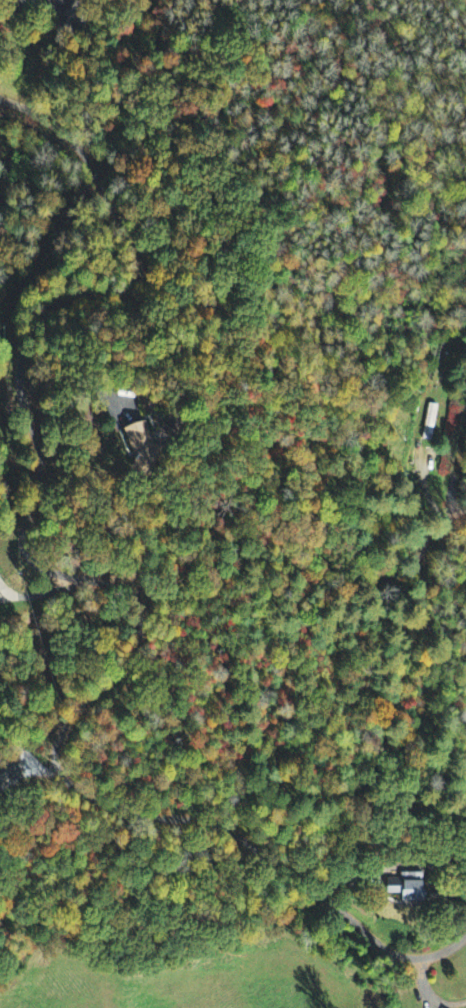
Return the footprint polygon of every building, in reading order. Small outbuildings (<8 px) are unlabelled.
[(420,441),(430,443),(437,407),(427,405),(420,441)] [(130,429),(144,471),(163,465),(150,422),(130,429)] [(13,790),(10,781),(20,778),(15,762),(0,768),(0,795),(13,790)] [(400,879),(388,879),(388,895),(401,895),(400,901),(422,902),(423,875),(400,874),(400,879)]
